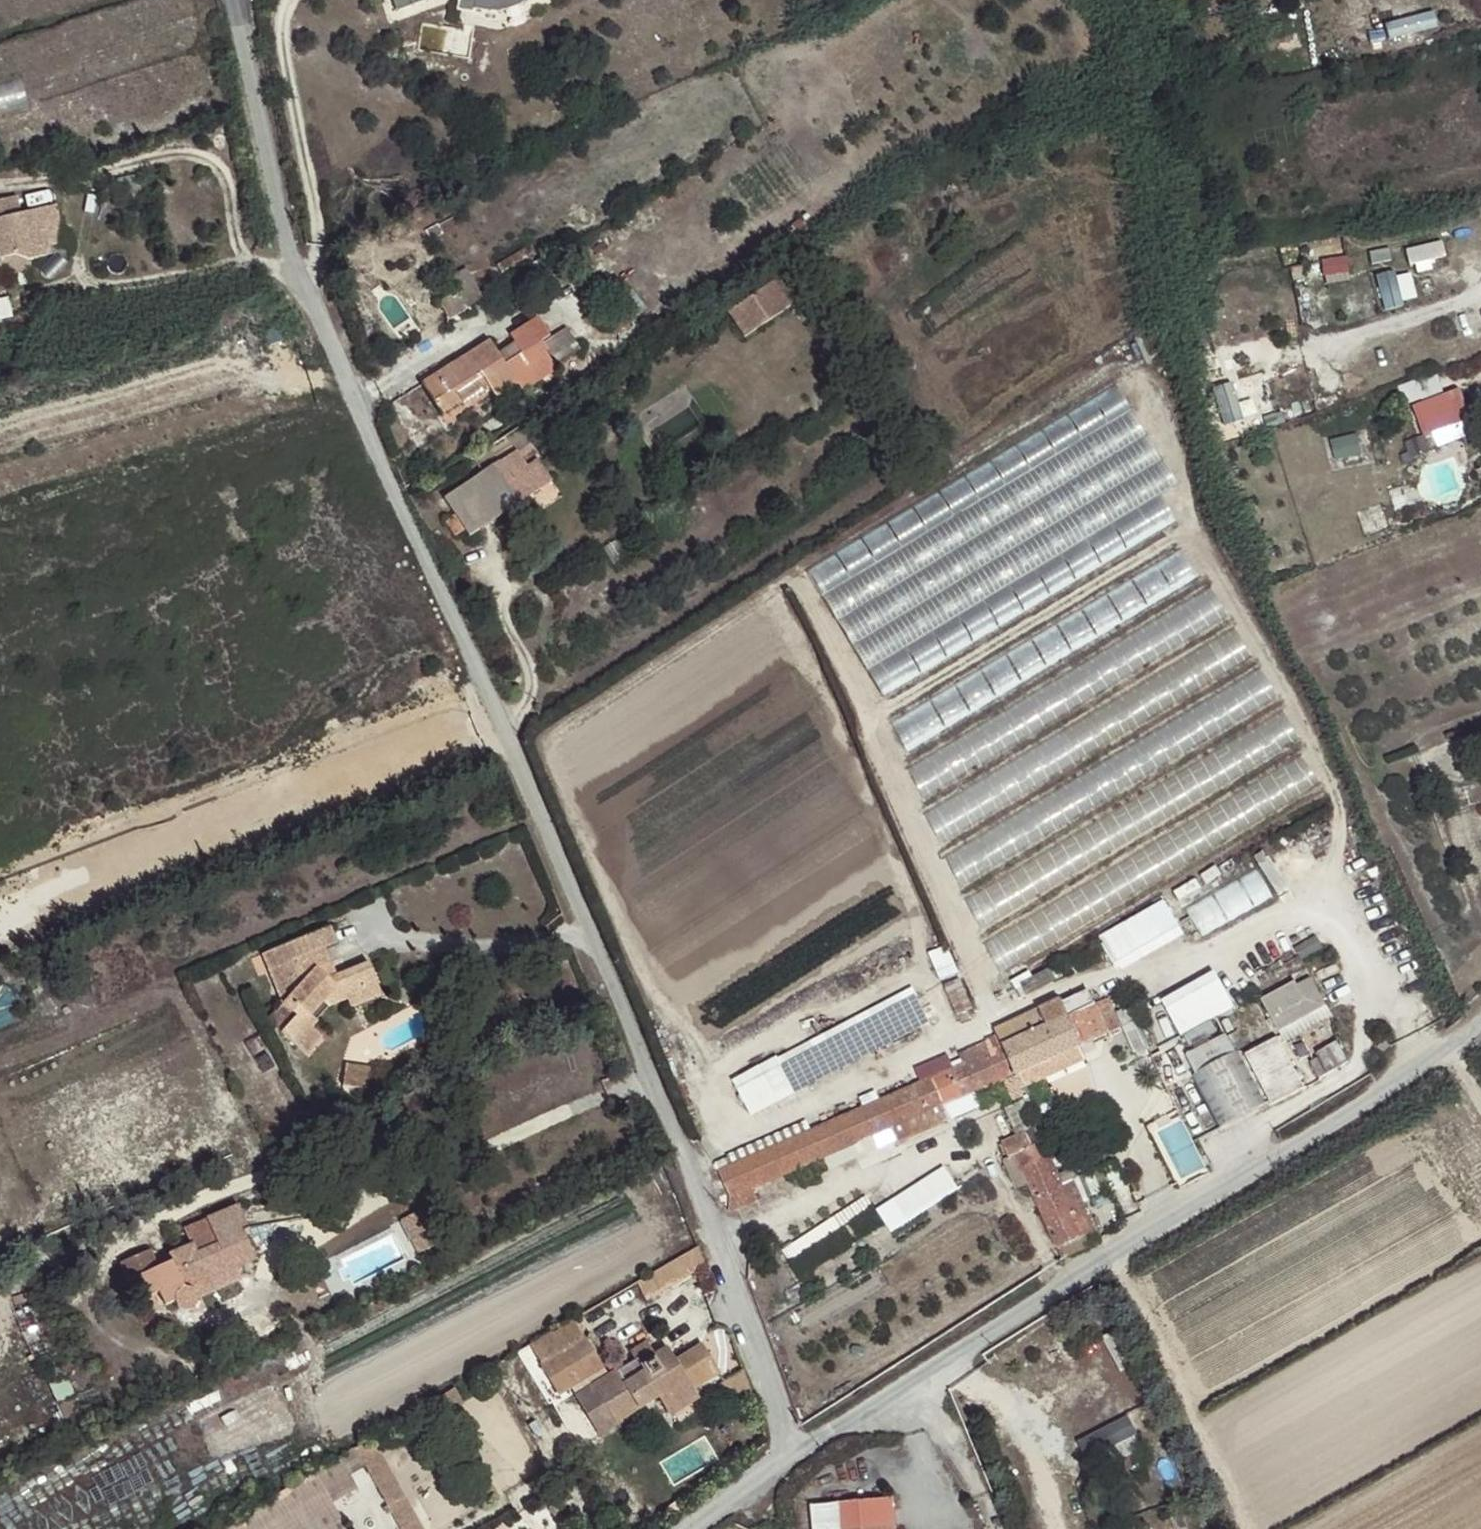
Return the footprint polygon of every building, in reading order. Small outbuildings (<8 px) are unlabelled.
[(396,10),(428,0),(392,0),(396,10)] [(455,11),(471,13),(472,9),(473,0),(457,0),(455,11)] [(472,9),(497,13),(530,0),(473,0),(472,9)] [(60,209),(25,218),(21,199),(0,205),(0,254),(2,263),(19,259),(33,263),(49,260),(55,250),(50,230),(64,226),(60,209)] [(69,246),(64,226),(50,230),(55,250),(69,246)] [(1348,245),(1325,247),(1326,272),(1349,270),(1348,245)] [(4,271),(33,263),(19,259),(2,263),(4,271)] [(1418,300),(1414,269),(1380,273),(1384,304),(1418,300)] [(746,333),(793,307),(778,281),(731,307),(746,333)] [(541,343),(549,338),(538,320),(510,337),(520,354),(504,364),(490,342),(422,383),(441,414),(460,402),(455,393),(482,376),(487,385),(496,397),(516,384),(521,391),(557,369),(551,361),(541,343)] [(565,327),(549,338),(541,343),(551,361),(577,346),(565,327)] [(455,393),(460,402),(487,385),(482,376),(455,393)] [(1404,404),(1411,423),(1470,402),(1463,382),(1404,404)] [(1114,386),(805,570),(821,596),(1129,412),(1114,386)] [(1470,402),(1411,423),(1416,438),(1475,415),(1470,402)] [(479,424),(490,439),(509,425),(500,411),(479,424)] [(1129,412),(821,596),(839,622),(1145,436),(1129,412)] [(1145,436),(839,622),(854,648),(1161,462),(1145,436)] [(516,449),(443,497),(468,534),(540,485),(527,466),(516,449)] [(536,460),(527,466),(540,485),(549,479),(536,460)] [(1161,462),(854,648),(867,671),(1158,496),(1175,485),(1161,462)] [(1158,496),(867,671),(884,699),(1175,524),(1158,496)] [(1181,551),(890,719),(907,748),(1198,580),(1181,551)] [(1209,588),(908,769),(926,800),(1228,620),(1209,588)] [(1233,630),(923,816),(942,847),(1251,661),(1233,630)] [(1261,667),(946,857),(964,887),(1279,697),(1261,667)] [(1281,711),(966,900),(984,930),(1299,741),(1281,711)] [(1300,754),(985,944),(1003,973),(1318,784),(1300,754)] [(1258,866),(1188,905),(1203,933),(1273,894),(1258,866)] [(1101,934),(1121,970),(1188,933),(1168,897),(1101,934)] [(316,968),(328,963),(323,949),(335,944),(328,926),(262,953),(281,1003),(294,1015),(280,1030),(305,1052),(320,1036),(310,1026),(305,1022),(323,1002),(328,1006),(347,999),(350,1007),(379,995),(365,962),(333,975),(326,977),(316,968)] [(333,975),(328,963),(316,968),(326,977),(333,975)] [(1299,982),(1264,1000),(1281,1032),(1282,1031),(1329,1007),(1314,979),(1301,986),(1299,982)] [(752,1188),(873,1135),(890,1128),(895,1139),(896,1141),(949,1118),(943,1104),(971,1092),(1001,1079),(1077,1046),(1120,1027),(1108,998),(1066,1016),(1059,1000),(993,1029),(997,1038),(958,1054),(962,1064),(719,1169),(735,1210),(756,1200),(752,1188)] [(305,1022),(310,1026),(328,1006),(323,1002),(305,1022)] [(927,1002),(793,1071),(803,1089),(936,1020),(927,1002)] [(1329,1007),(1282,1031),(1288,1043),(1335,1018),(1329,1007)] [(1184,1055),(1195,1074),(1234,1053),(1224,1035),(1184,1055)] [(1250,1059),(1274,1108),(1307,1090),(1282,1042),(1250,1059)] [(1313,1063),(1322,1080),(1351,1063),(1339,1042),(1319,1054),(1321,1059),(1313,1063)] [(1083,1061),(1077,1046),(1001,1079),(1011,1100),(1023,1096),(1020,1089),(1083,1061)] [(1234,1053),(1195,1074),(1221,1126),(1270,1102),(1243,1049),(1234,1053)] [(943,1104),(949,1118),(978,1106),(971,1092),(943,1104)] [(1001,1141),(1007,1158),(1014,1155),(1027,1184),(1054,1247),(1062,1244),(1083,1235),(1096,1229),(1074,1180),(1062,1184),(1043,1142),(1041,1142),(1032,1147),(1024,1131),(1034,1128),(1022,1101),(1004,1108),(1015,1135),(1001,1141)] [(1181,1181),(1209,1166),(1182,1115),(1154,1130),(1181,1181)] [(890,1128),(873,1135),(878,1146),(895,1139),(890,1128)] [(1041,1142),(1034,1128),(1024,1131),(1032,1147),(1041,1142)] [(1014,1155),(1007,1158),(1003,1160),(1016,1189),(1027,1184),(1014,1155)] [(948,1164),(880,1206),(894,1228),(962,1187),(948,1164)] [(197,1250),(193,1243),(170,1253),(184,1286),(179,1288),(175,1292),(173,1296),(173,1299),(175,1304),(178,1306),(183,1309),(188,1307),(193,1304),(195,1300),(195,1295),(213,1288),(212,1287),(209,1278),(235,1266),(254,1258),(243,1231),(247,1229),(237,1205),(206,1218),(213,1235),(216,1242),(197,1250)] [(400,1220),(410,1239),(432,1228),(422,1210),(400,1220)] [(432,1228),(410,1239),(416,1253),(439,1242),(432,1228)] [(213,1235),(193,1243),(197,1250),(216,1242),(213,1235)] [(1083,1235),(1062,1244),(1067,1256),(1088,1247),(1083,1235)] [(707,1267),(699,1244),(634,1282),(646,1302),(707,1267)] [(209,1278),(212,1287),(239,1275),(235,1266),(209,1278)] [(588,1343),(573,1318),(529,1344),(543,1369),(588,1343)] [(588,1343),(543,1369),(557,1394),(602,1368),(588,1343)] [(594,1386),(606,1408),(624,1399),(631,1412),(659,1396),(669,1414),(695,1398),(690,1388),(715,1374),(699,1345),(674,1359),(666,1348),(652,1357),(644,1344),(630,1352),(635,1362),(594,1386)] [(60,1365),(44,1372),(65,1422),(77,1417),(69,1397),(74,1395),(60,1365)] [(613,1421),(631,1412),(624,1399),(606,1408),(613,1421)] [(1130,1412),(1082,1440),(1093,1459),(1141,1432),(1130,1412)] [(370,1437),(325,1465),(271,1496),(215,1528),(346,1528),(330,1501),(354,1487),(346,1473),(363,1463),(401,1528),(424,1528),(370,1437)] [(794,1473),(786,1479),(791,1485),(799,1479),(794,1473)] [(812,1528),(895,1528),(892,1499),(811,1506),(812,1528)] [(507,1520),(495,1528),(514,1528),(507,1520)]
